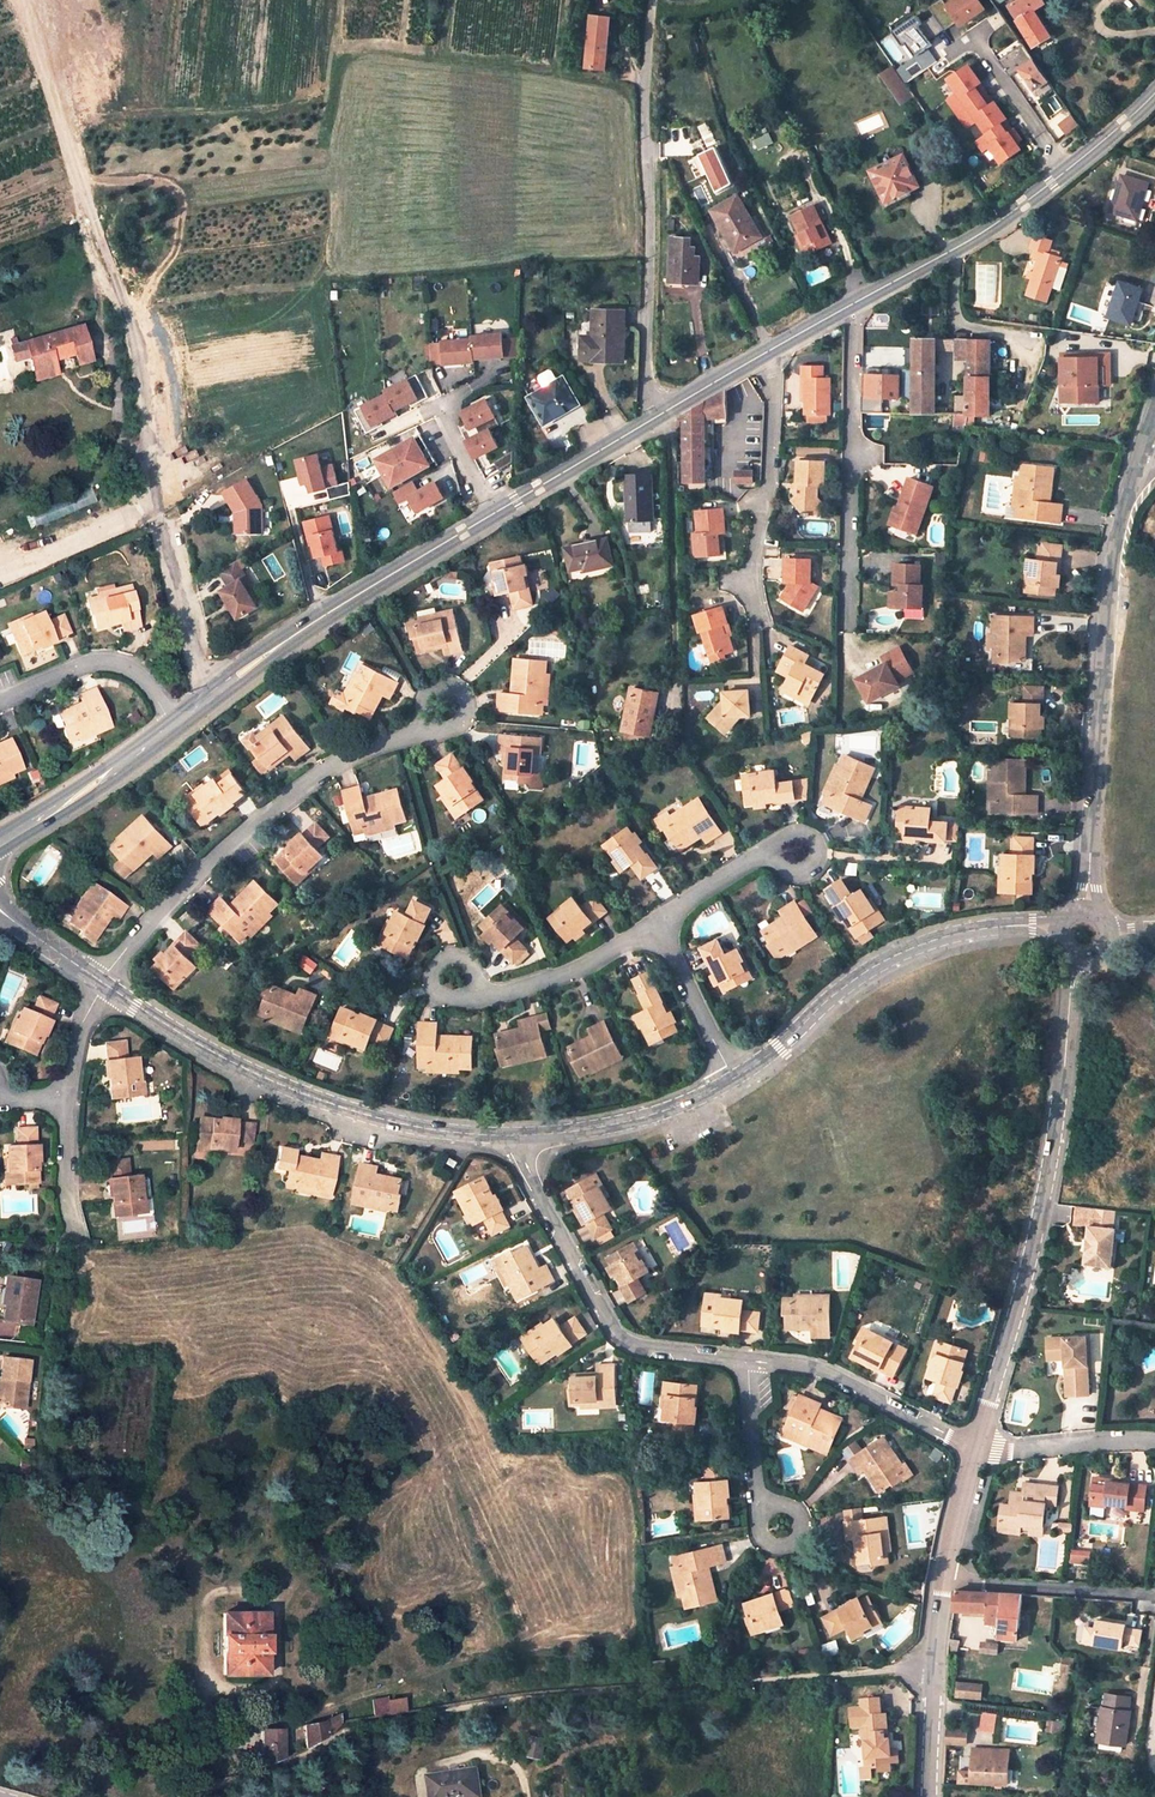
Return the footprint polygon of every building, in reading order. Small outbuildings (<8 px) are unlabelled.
[(935,15),(944,28),(954,22),(959,28),(983,11),(976,0),(951,0),(943,6),(939,0),(929,7),(935,15)] [(1021,27),(1034,47),(1049,37),(1033,12),(1045,4),(1042,0),(1020,0),(1009,8),(1021,27)] [(1016,31),(1021,27),(1009,8),(1002,12),(1016,31)] [(591,15),(590,29),(609,31),(611,17),(591,15)] [(907,43),(916,56),(927,49),(932,45),(928,39),(944,28),(935,15),(921,25),(915,16),(894,30),(904,45),(907,43)] [(606,70),(609,31),(590,29),(587,69),(606,70)] [(1018,67),(1033,56),(1025,44),(1001,58),(1012,74),(1020,70),(1018,67)] [(927,49),(916,56),(897,70),(905,82),(936,61),(927,49)] [(1050,81),(1033,56),(1018,67),(1020,70),(1034,92),(1050,81)] [(946,100),(955,114),(981,96),(975,88),(980,85),(967,66),(947,80),(955,93),(946,100)] [(893,68),(882,75),(902,105),(913,98),(893,68)] [(975,88),(981,96),(986,93),(980,85),(975,88)] [(981,96),(987,105),(992,101),(986,93),(981,96)] [(987,105),(981,96),(955,114),(965,128),(975,121),(984,134),(1001,122),(1004,120),(992,101),(987,105)] [(1061,124),(1067,132),(1079,122),(1074,115),(1061,124)] [(1004,120),(1001,122),(1007,130),(1010,128),(1004,120)] [(1007,130),(1001,122),(984,134),(974,141),(981,151),(987,147),(998,163),(1019,148),(1015,143),(1020,139),(1012,127),(1010,128),(1007,130)] [(770,134),(754,140),(758,150),(774,143),(770,134)] [(734,183),(717,147),(700,155),(717,191),(734,183)] [(907,191),(914,187),(917,185),(900,154),(882,164),(884,167),(871,174),(885,200),(905,189),(907,191)] [(1150,184),(1125,175),(1113,209),(1138,217),(1150,184)] [(905,189),(885,200),(880,203),(885,212),(918,194),(914,187),(907,191),(905,189)] [(715,209),(711,211),(726,236),(729,234),(738,250),(760,237),(737,196),(733,198),(715,209)] [(813,205),(791,215),(808,255),(830,245),(813,205)] [(729,234),(726,236),(735,252),(738,250),(729,234)] [(1053,241),(1035,235),(1031,247),(1034,248),(1031,256),(1038,258),(1033,272),(1029,270),(1027,276),(1031,277),(1025,293),(1047,300),(1062,258),(1049,252),(1053,241)] [(691,237),(672,237),(670,281),(698,282),(699,258),(695,258),(696,246),(691,246),(691,237)] [(1141,289),(1121,282),(1109,316),(1129,323),(1141,289)] [(592,311),(590,336),(590,342),(581,342),(580,359),(622,360),(623,313),(592,311)] [(35,371),(57,365),(55,358),(76,352),(79,361),(92,357),(83,325),(28,341),(31,355),(35,371)] [(828,336),(831,344),(840,340),(838,333),(828,336)] [(471,336),(472,339),(474,359),(517,356),(517,336),(503,337),(502,334),(471,336)] [(914,414),(934,415),(934,339),(914,338),(914,414)] [(442,343),(430,344),(432,363),(444,362),(444,364),(474,362),(474,359),(472,339),(442,341),(442,343)] [(956,360),(966,361),(967,340),(960,340),(956,339),(956,360)] [(966,415),(966,429),(973,429),(973,416),(986,416),(986,341),(967,340),(966,361),(966,415)] [(15,359),(31,355),(28,341),(11,346),(15,359)] [(1087,354),(1065,354),(1065,403),(1101,402),(1101,385),(1113,385),(1113,367),(1101,367),(1101,359),(1087,359),(1087,354)] [(1113,354),(1087,354),(1087,359),(1101,359),(1101,367),(1113,367),(1113,354)] [(955,415),(966,415),(966,361),(956,360),(955,415)] [(59,372),(57,365),(35,371),(37,378),(59,372)] [(824,417),(829,417),(828,380),(823,380),(823,368),(802,369),(802,380),(805,380),(805,417),(809,417),(824,417)] [(893,371),(880,370),(880,376),(868,375),(867,409),(887,410),(888,397),(898,398),(899,376),(893,376),(893,371)] [(427,396),(416,373),(384,389),(386,393),(355,409),(366,432),(374,427),(373,424),(381,420),(396,412),(394,409),(409,401),(417,397),(418,401),(427,396)] [(564,378),(530,396),(545,422),(579,403),(564,378)] [(754,389),(748,380),(736,386),(741,396),(754,389)] [(1113,402),(1113,385),(1101,385),(1101,402),(1113,402)] [(706,463),(706,436),(705,418),(726,417),(725,392),(685,416),(686,485),(714,483),(713,463),(706,463)] [(499,423),(487,399),(462,411),(472,431),(478,428),(480,433),(491,427),(499,423)] [(965,434),(966,429),(966,415),(955,415),(955,433),(965,436),(965,434)] [(727,426),(726,417),(705,418),(706,436),(718,435),(718,426),(727,426)] [(824,417),(809,417),(810,430),(825,430),(824,417)] [(414,438),(429,463),(445,454),(441,448),(432,453),(417,427),(397,439),(400,446),(414,438)] [(501,446),(491,427),(480,433),(466,440),(476,459),(501,446)] [(392,486),(429,464),(429,463),(414,438),(400,446),(377,459),(392,486)] [(514,460),(514,450),(497,461),(501,469),(514,460)] [(322,469),(318,455),(298,460),(304,486),(310,484),(313,493),(327,489),(330,501),(350,495),(349,482),(338,485),(333,466),(322,469)] [(810,515),(822,504),(817,499),(818,489),(823,489),(825,465),(798,463),(797,487),(791,493),(796,497),(791,503),(801,513),(801,518),(808,520),(810,515)] [(1025,507),(1024,517),(1063,522),(1064,504),(1054,503),(1058,469),(1027,465),(1026,475),(1022,507),(1025,507)] [(754,468),(738,468),(739,480),(754,479),(754,468)] [(649,474),(623,475),(625,518),(651,517),(649,474)] [(1022,507),(1026,475),(1019,474),(1014,506),(1017,506),(1016,516),(1024,517),(1025,507),(1022,507)] [(413,480),(394,492),(401,502),(410,497),(418,511),(445,495),(436,481),(419,491),(413,480)] [(225,497),(236,516),(241,514),(242,533),(264,532),(263,503),(252,481),(225,497)] [(912,511),(906,531),(923,536),(937,489),(915,482),(912,490),(906,510),(912,511)] [(37,525),(97,504),(92,490),(32,511),(37,525)] [(822,504),(810,515),(821,517),(822,504)] [(895,528),(906,531),(912,511),(906,510),(901,509),(895,528)] [(723,512),(700,514),(703,535),(695,535),(698,557),(722,555),(719,533),(726,532),(723,512)] [(340,550),(331,515),(308,521),(311,535),(316,534),(317,539),(321,555),(324,554),(327,566),(345,561),(342,550),(340,550)] [(604,537),(561,547),(567,569),(582,566),(582,568),(609,562),(604,537)] [(1027,559),(1026,571),(1031,572),(1029,583),(1043,585),(1042,594),(1055,595),(1059,572),(1061,572),(1066,548),(1046,545),(1043,561),(1027,559)] [(524,559),(511,562),(513,570),(498,573),(502,597),(515,595),(517,609),(536,606),(533,591),(531,591),(528,578),(526,568),(524,559)] [(782,601),(800,611),(806,601),(809,603),(817,589),(811,583),(811,562),(787,561),(786,579),(786,582),(787,583),(791,585),(782,601)] [(239,562),(222,572),(231,588),(223,593),(229,604),(232,609),(239,620),(259,607),(249,590),(243,581),(248,578),(239,562)] [(496,564),(498,573),(513,570),(511,562),(496,564)] [(896,592),(895,610),(923,611),(924,591),(919,591),(921,567),(894,565),(894,585),(900,585),(900,590),(898,592),(896,592)] [(1031,572),(1026,571),(1023,571),(1020,591),(1042,594),(1043,585),(1029,583),(1031,572)] [(248,578),(243,581),(249,590),(254,587),(248,578)] [(114,594),(87,601),(90,612),(92,611),(95,625),(119,619),(121,627),(138,623),(129,584),(112,588),(114,594)] [(86,598),(87,601),(114,594),(112,588),(95,592),(95,596),(86,598)] [(888,610),(895,610),(896,592),(889,592),(888,610)] [(806,601),(800,611),(804,613),(809,603),(806,601)] [(734,657),(728,640),(726,641),(722,631),(730,628),(725,611),(695,621),(701,639),(706,637),(713,658),(719,656),(721,662),(734,657)] [(22,629),(11,634),(20,653),(69,631),(62,615),(46,621),(42,612),(30,618),(19,623),(22,629)] [(425,634),(415,636),(417,648),(442,644),(442,646),(461,643),(458,623),(447,625),(444,612),(430,615),(431,621),(422,622),(425,634)] [(19,623),(30,618),(29,615),(6,625),(11,634),(22,629),(19,623)] [(411,619),(415,636),(425,634),(422,622),(431,621),(430,615),(411,619)] [(995,617),(994,630),(999,631),(997,659),(1010,659),(1011,657),(1024,658),(1025,651),(1032,651),(1034,620),(995,617)] [(726,641),(728,640),(737,637),(733,627),(730,628),(722,631),(726,641)] [(790,671),(786,679),(782,686),(807,699),(820,673),(800,661),(803,657),(785,647),(776,663),(790,671)] [(886,665),(875,671),(879,678),(871,683),(867,676),(858,682),(870,704),(899,687),(894,678),(911,668),(898,647),(881,657),(886,665)] [(396,685),(363,661),(346,686),(338,681),(330,693),(353,709),(356,705),(366,713),(379,694),(386,699),(396,685)] [(501,711),(540,714),(540,706),(546,706),(548,675),(548,665),(517,661),(514,695),(503,695),(501,711)] [(790,671),(776,663),(772,671),(786,679),(790,671)] [(875,671),(867,676),(871,683),(879,678),(875,671)] [(1023,725),(1023,733),(1038,733),(1039,708),(1042,708),(1043,685),(1025,684),(1024,701),(1010,701),(1010,713),(1014,712),(1013,724),(1023,725)] [(621,727),(645,732),(652,690),(628,686),(621,727)] [(60,725),(65,737),(92,725),(95,731),(110,724),(93,687),(78,694),(81,701),(57,712),(63,724),(60,725)] [(746,692),(722,694),(722,705),(718,704),(705,716),(722,733),(741,716),(747,716),(746,692)] [(1014,712),(1010,713),(1007,713),(1006,733),(1023,733),(1023,725),(1013,724),(1014,712)] [(308,748),(283,717),(245,747),(249,753),(253,750),(260,759),(254,764),(263,775),(290,753),(295,759),(308,748)] [(92,725),(65,737),(67,740),(77,736),(79,739),(95,731),(92,725)] [(521,784),(532,786),(535,758),(542,759),(544,742),(504,737),(503,753),(511,754),(508,779),(521,781),(521,784)] [(10,770),(22,765),(9,738),(0,742),(0,775),(10,770)] [(831,795),(828,804),(862,817),(868,803),(857,799),(870,766),(841,755),(839,763),(827,793),(831,795)] [(459,800),(466,811),(484,800),(453,756),(440,764),(448,777),(440,782),(448,792),(455,803),(459,800)] [(535,758),(532,786),(539,787),(542,759),(535,758)] [(998,802),(998,810),(1035,811),(1036,794),(1024,793),(1025,758),(995,758),(995,769),(994,802),(998,802)] [(821,801),(828,804),(831,795),(827,793),(839,763),(832,760),(820,790),(825,792),(821,801)] [(994,802),(995,769),(988,768),(986,801),(991,801),(990,809),(998,810),(998,802),(994,802)] [(0,775),(0,780),(12,774),(10,770),(0,775)] [(740,771),(742,791),(751,790),(750,778),(760,777),(759,773),(759,770),(740,771)] [(751,790),(742,791),(744,803),(768,801),(769,804),(807,800),(808,781),(774,783),(773,771),(759,773),(760,777),(750,778),(751,790)] [(248,789),(238,776),(232,780),(229,777),(222,775),(219,778),(218,777),(198,793),(201,797),(190,805),(204,823),(248,789)] [(185,798),(190,805),(201,797),(198,793),(208,785),(205,781),(185,798)] [(347,792),(358,829),(366,827),(367,831),(397,823),(408,820),(399,790),(366,799),(362,788),(347,792)] [(333,794),(344,823),(352,820),(341,791),(333,794)] [(455,803),(448,792),(443,795),(458,817),(466,811),(459,800),(455,803)] [(897,800),(895,819),(904,820),(904,808),(915,809),(915,805),(915,801),(897,800)] [(665,806),(652,813),(668,841),(672,839),(678,849),(699,837),(703,843),(717,835),(696,801),(671,816),(665,806)] [(904,820),(895,819),(894,832),(919,834),(919,837),(943,839),(944,833),(944,820),(927,819),(928,807),(915,805),(915,809),(904,808),(904,820)] [(148,813),(134,825),(137,829),(116,847),(124,856),(126,854),(134,864),(154,848),(159,853),(173,842),(148,813)] [(944,820),(944,833),(958,834),(958,821),(944,820)] [(280,861),(293,876),(302,868),(306,872),(315,864),(325,855),(318,847),(332,834),(321,823),(280,861)] [(366,827),(358,829),(360,836),(368,834),(369,837),(399,829),(397,823),(367,831),(366,827)] [(112,843),(116,847),(137,829),(134,825),(112,843)] [(616,858),(612,861),(620,871),(631,863),(641,876),(654,865),(640,847),(639,848),(624,829),(613,838),(618,845),(610,851),(616,858)] [(1004,851),(1003,866),(1002,880),(1009,880),(1009,892),(1029,893),(1032,836),(1015,836),(1015,852),(1004,851)] [(610,863),(612,861),(616,858),(610,851),(618,845),(613,838),(599,848),(610,863)] [(302,868),(293,876),(300,884),(318,867),(315,864),(306,872),(302,868)] [(1002,880),(1003,866),(998,866),(997,891),(1009,892),(1009,880),(1002,880)] [(88,896),(72,919),(83,927),(81,931),(92,938),(110,913),(117,918),(127,904),(94,880),(84,894),(88,896)] [(214,908),(240,936),(247,931),(248,932),(271,912),(272,914),(281,906),(259,881),(232,905),(226,898),(214,908)] [(861,934),(878,923),(871,911),(875,909),(869,900),(862,889),(854,894),(846,881),(833,888),(861,934)] [(88,896),(84,894),(68,916),(72,919),(88,896)] [(562,923),(556,927),(565,937),(584,922),(586,924),(604,909),(593,895),(579,906),(572,896),(561,904),(564,908),(556,915),(562,923)] [(871,911),(878,923),(887,917),(874,897),(869,900),(875,909),(871,911)] [(395,933),(389,946),(406,955),(431,906),(415,898),(408,912),(402,908),(395,920),(390,931),(395,933)] [(507,900),(492,913),(498,920),(507,911),(513,918),(516,914),(518,913),(507,900)] [(564,908),(561,904),(559,901),(545,913),(556,927),(562,923),(556,915),(564,908)] [(796,940),(799,944),(814,934),(792,901),(777,912),(782,918),(762,933),(770,943),(766,946),(773,956),(796,940)] [(498,920),(492,913),(483,921),(499,941),(497,942),(512,960),(527,948),(516,934),(525,926),(516,914),(513,918),(507,911),(498,920)] [(247,931),(240,936),(244,941),(250,935),(254,939),(276,919),(272,914),(271,912),(248,932),(247,931)] [(390,931),(395,920),(391,917),(379,940),(389,946),(395,933),(390,931)] [(156,960),(165,969),(170,963),(179,971),(185,964),(189,967),(199,957),(190,948),(200,936),(187,924),(170,942),(172,944),(156,960)] [(796,940),(773,956),(776,960),(799,944),(796,940)] [(737,964),(741,962),(735,950),(724,955),(716,941),(700,949),(712,972),(714,971),(724,990),(736,984),(731,977),(741,971),(737,964)] [(305,955),(298,964),(311,973),(317,964),(305,955)] [(744,960),(741,962),(737,964),(741,971),(731,977),(736,984),(752,975),(744,960)] [(192,970),(189,967),(185,964),(179,971),(170,963),(165,969),(179,982),(192,970)] [(284,1016),(282,1022),(299,1029),(314,992),(297,986),(294,994),(272,984),(267,996),(264,994),(260,1006),(284,1016)] [(635,1014),(641,1025),(644,1024),(648,1032),(658,1027),(663,1035),(674,1029),(663,1008),(665,1007),(655,985),(638,993),(646,1009),(635,1014)] [(28,1005),(23,1018),(18,1029),(22,1031),(18,1043),(35,1050),(56,1000),(42,994),(36,1009),(28,1005)] [(284,1016),(260,1006),(257,1012),(282,1022),(284,1016)] [(341,1037),(351,1041),(364,1046),(368,1037),(384,1043),(389,1028),(339,1007),(331,1026),(343,1031),(341,1037)] [(18,1029),(23,1018),(17,1015),(8,1039),(18,1043),(22,1031),(18,1029)] [(526,1053),(528,1059),(545,1054),(535,1017),(519,1020),(521,1029),(497,1035),(499,1047),(496,1047),(499,1059),(526,1053)] [(571,1058),(577,1070),(602,1059),(604,1064),(620,1057),(603,1019),(587,1027),(591,1036),(569,1046),(574,1057),(571,1058)] [(418,1020),(417,1059),(427,1059),(427,1064),(458,1066),(470,1066),(471,1036),(435,1034),(435,1020),(418,1020)] [(644,1024),(641,1025),(638,1027),(646,1043),(663,1035),(658,1027),(648,1032),(644,1024)] [(343,1031),(331,1026),(327,1035),(350,1046),(351,1041),(341,1037),(343,1031)] [(110,1095),(130,1092),(128,1079),(134,1078),(133,1068),(131,1054),(121,1056),(118,1039),(103,1042),(110,1095)] [(526,1053),(499,1059),(501,1065),(528,1059),(526,1053)] [(458,1072),(458,1066),(427,1064),(427,1059),(417,1059),(417,1066),(427,1066),(427,1071),(458,1072)] [(602,1059),(577,1070),(579,1076),(604,1064),(602,1059)] [(128,1079),(130,1092),(140,1091),(137,1067),(133,1068),(134,1078),(128,1079)] [(207,1143),(214,1144),(233,1145),(234,1137),(249,1138),(250,1122),(196,1118),(194,1137),(207,1138),(207,1143)] [(7,1144),(8,1159),(8,1170),(14,1170),(14,1184),(34,1183),(31,1128),(16,1129),(17,1144),(7,1144)] [(207,1138),(194,1137),(193,1147),(214,1149),(214,1144),(207,1143),(207,1138)] [(309,1184),(308,1188),(325,1192),(334,1155),(318,1150),(316,1159),(277,1150),(273,1166),(283,1168),(282,1177),(309,1184)] [(449,1162),(454,1155),(445,1151),(442,1158),(449,1162)] [(348,1197),(366,1203),(369,1195),(393,1203),(396,1191),(393,1190),(396,1177),(374,1170),(376,1163),(359,1158),(348,1197)] [(8,1170),(8,1159),(5,1159),(6,1184),(14,1184),(14,1170),(8,1170)] [(111,1215),(132,1213),(130,1199),(136,1199),(135,1188),(133,1174),(124,1175),(121,1159),(105,1161),(111,1215)] [(599,1183),(606,1194),(610,1191),(596,1170),(587,1176),(594,1187),(599,1183)] [(464,1195),(472,1208),(477,1218),(486,1214),(494,1228),(510,1219),(485,1172),(466,1182),(470,1191),(464,1195)] [(612,1204),(606,1194),(599,1183),(594,1187),(587,1176),(570,1187),(598,1232),(612,1223),(604,1209),(612,1204)] [(309,1184),(282,1177),(281,1182),(308,1188),(309,1184)] [(468,1210),(472,1208),(464,1195),(470,1191),(466,1182),(456,1187),(468,1210)] [(130,1199),(132,1213),(143,1212),(139,1188),(135,1188),(136,1199),(130,1199)] [(390,1210),(393,1203),(369,1195),(366,1203),(390,1210)] [(1093,1224),(1095,1206),(1076,1204),(1074,1222),(1087,1223),(1093,1224)] [(1114,1208),(1095,1206),(1093,1224),(1087,1223),(1084,1262),(1111,1264),(1115,1225),(1112,1225),(1114,1208)] [(635,1240),(623,1248),(627,1255),(636,1249),(641,1257),(645,1255),(635,1240)] [(512,1276),(505,1279),(514,1295),(551,1276),(542,1261),(536,1264),(523,1241),(511,1248),(509,1246),(498,1252),(512,1276)] [(614,1263),(620,1271),(625,1281),(624,1281),(633,1298),(649,1288),(641,1275),(652,1268),(645,1255),(641,1257),(636,1249),(627,1255),(623,1248),(610,1256),(614,1263)] [(498,1265),(505,1279),(512,1276),(498,1252),(496,1253),(501,1263),(498,1265)] [(617,1273),(620,1271),(614,1263),(611,1265),(617,1273)] [(949,1282),(952,1274),(945,1272),(942,1280),(949,1282)] [(7,1277),(5,1289),(10,1291),(8,1304),(6,1320),(30,1324),(36,1282),(7,1277)] [(708,1288),(707,1298),(720,1299),(720,1292),(729,1293),(729,1289),(708,1288)] [(832,1288),(815,1288),(815,1295),(787,1295),(787,1306),(790,1307),(790,1323),(814,1323),(814,1331),(832,1331),(832,1288)] [(720,1299),(707,1298),(706,1320),(756,1324),(758,1306),(741,1304),(741,1294),(729,1293),(720,1292),(720,1299)] [(533,1336),(522,1343),(535,1361),(580,1330),(570,1316),(557,1325),(550,1316),(539,1323),(529,1330),(533,1336)] [(529,1330),(539,1323),(537,1320),(516,1335),(522,1343),(533,1336),(529,1330)] [(869,1322),(864,1333),(868,1335),(874,1324),(869,1322)] [(896,1336),(874,1324),(868,1335),(864,1333),(855,1349),(895,1370),(912,1338),(905,1334),(902,1340),(895,1337),(896,1336)] [(931,1359),(935,1360),(938,1348),(944,1350),(949,1337),(939,1334),(931,1359)] [(1089,1335),(1048,1335),(1047,1357),(1065,1357),(1065,1393),(1088,1394),(1089,1335)] [(969,1343),(949,1337),(944,1350),(938,1348),(935,1360),(931,1372),(940,1375),(935,1391),(952,1396),(969,1343)] [(0,1397),(0,1405),(24,1407),(28,1360),(1,1357),(0,1367),(0,1377),(2,1377),(0,1397)] [(599,1400),(599,1407),(616,1406),(616,1366),(597,1366),(598,1373),(573,1374),(573,1388),(570,1388),(570,1401),(599,1400)] [(663,1406),(667,1407),(669,1394),(674,1394),(676,1381),(667,1380),(663,1406)] [(669,1394),(667,1407),(666,1420),(675,1421),(673,1437),(691,1439),(698,1385),(676,1381),(674,1394),(669,1394)] [(837,1425),(824,1419),(815,1416),(816,1411),(817,1408),(797,1399),(796,1403),(791,1414),(784,1433),(805,1441),(808,1433),(830,1442),(837,1425)] [(785,1411),(791,1414),(796,1403),(789,1400),(785,1411)] [(826,1415),(816,1411),(815,1416),(824,1419),(826,1415)] [(808,1433),(805,1441),(826,1451),(830,1442),(808,1433)] [(903,1461),(897,1466),(889,1454),(894,1450),(884,1436),(866,1448),(851,1459),(862,1473),(866,1469),(874,1480),(877,1478),(885,1488),(894,1482),(896,1484),(913,1471),(905,1459),(903,1461)] [(851,1459),(866,1448),(859,1439),(846,1447),(844,1450),(851,1459)] [(889,1454),(897,1466),(903,1461),(894,1450),(889,1454)] [(706,1507),(707,1520),(728,1517),(723,1464),(710,1465),(707,1465),(708,1482),(697,1483),(698,1495),(699,1507),(706,1507)] [(1092,1477),(1091,1485),(1106,1486),(1106,1480),(1107,1479),(1092,1477)] [(882,1491),(885,1488),(877,1478),(874,1480),(882,1491)] [(1091,1485),(1089,1505),(1105,1507),(1105,1503),(1127,1505),(1127,1509),(1141,1511),(1144,1485),(1106,1480),(1106,1486),(1091,1485)] [(1024,1482),(1023,1491),(1022,1499),(1011,1497),(1010,1504),(999,1503),(996,1532),(1017,1534),(1018,1525),(1027,1525),(1040,1527),(1043,1504),(1054,1505),(1056,1486),(1024,1482)] [(1022,1499),(1023,1491),(1012,1490),(1011,1497),(1022,1499)] [(699,1507),(698,1495),(694,1495),(697,1521),(707,1520),(706,1507),(699,1507)] [(1134,1512),(1130,1540),(1140,1542),(1144,1513),(1134,1512)] [(873,1565),(886,1564),(883,1537),(890,1536),(887,1518),(847,1522),(848,1540),(856,1539),(858,1551),(861,1551),(863,1565),(872,1563),(873,1565)] [(1071,1523),(1061,1522),(1060,1529),(1070,1530),(1071,1523)] [(1040,1527),(1027,1525),(1026,1535),(1039,1537),(1040,1527)] [(883,1537),(886,1564),(890,1563),(889,1553),(892,1553),(890,1536),(883,1537)] [(683,1565),(678,1566),(687,1595),(690,1608),(719,1600),(716,1594),(709,1565),(735,1559),(731,1543),(680,1556),(683,1565)] [(1091,1551),(1072,1549),(1071,1563),(1089,1565),(1091,1551)] [(687,1595),(678,1566),(673,1568),(681,1596),(687,1595)] [(952,1610),(964,1610),(989,1612),(988,1617),(987,1623),(989,1623),(989,1625),(999,1626),(998,1637),(1018,1639),(1022,1595),(955,1589),(952,1610)] [(757,1621),(761,1631),(784,1623),(780,1611),(795,1605),(789,1590),(747,1604),(753,1622),(757,1621)] [(852,1640),(863,1636),(862,1633),(872,1629),(868,1618),(877,1615),(872,1602),(841,1613),(840,1612),(825,1617),(831,1634),(847,1628),(852,1640)] [(266,1605),(224,1606),(224,1668),(267,1668),(266,1605)] [(862,1633),(863,1636),(882,1630),(877,1615),(868,1618),(872,1629),(862,1633)] [(1082,1645),(1124,1650),(1124,1645),(1143,1647),(1145,1625),(1098,1620),(1097,1627),(1084,1626),(1082,1645)] [(957,1652),(959,1640),(953,1640),(954,1634),(949,1633),(947,1642),(947,1652),(957,1652)] [(996,1653),(997,1645),(982,1643),(981,1652),(996,1653)] [(1074,1659),(1063,1658),(1062,1671),(1073,1672),(1074,1659)] [(984,1699),(984,1683),(958,1682),(957,1698),(984,1699)] [(396,1712),(406,1710),(404,1693),(387,1695),(389,1713),(396,1712)] [(1125,1713),(1127,1698),(1105,1695),(1103,1709),(1101,1709),(1097,1744),(1124,1747),(1128,1713),(1125,1713)] [(860,1739),(863,1738),(871,1737),(871,1745),(867,1745),(868,1759),(864,1759),(865,1771),(877,1770),(878,1774),(892,1773),(891,1765),(901,1764),(900,1750),(892,1751),(891,1740),(885,1741),(885,1734),(890,1733),(888,1716),(881,1716),(880,1700),(863,1701),(863,1708),(851,1709),(852,1726),(848,1726),(849,1735),(860,1734),(860,1739)] [(327,1734),(343,1719),(341,1710),(322,1717),(305,1721),(305,1743),(327,1734)] [(997,1732),(998,1715),(982,1714),(981,1731),(997,1732)] [(1061,1732),(1062,1723),(1048,1721),(1046,1730),(1061,1732)] [(284,1722),(281,1722),(262,1723),(262,1761),(266,1759),(283,1752),(284,1722)] [(967,1746),(968,1730),(945,1729),(944,1745),(967,1746)] [(863,1738),(864,1759),(868,1759),(867,1745),(871,1745),(871,1737),(863,1738)] [(547,1740),(533,1738),(530,1757),(544,1759),(547,1740)] [(971,1782),(1005,1784),(1008,1750),(978,1748),(978,1758),(972,1757),(971,1769),(971,1782)] [(971,1782),(971,1769),(953,1768),(953,1781),(971,1782)] [(877,1770),(865,1771),(860,1771),(861,1781),(878,1780),(878,1774),(877,1770)] [(430,1778),(433,1796),(482,1796),(478,1771),(430,1778)]
